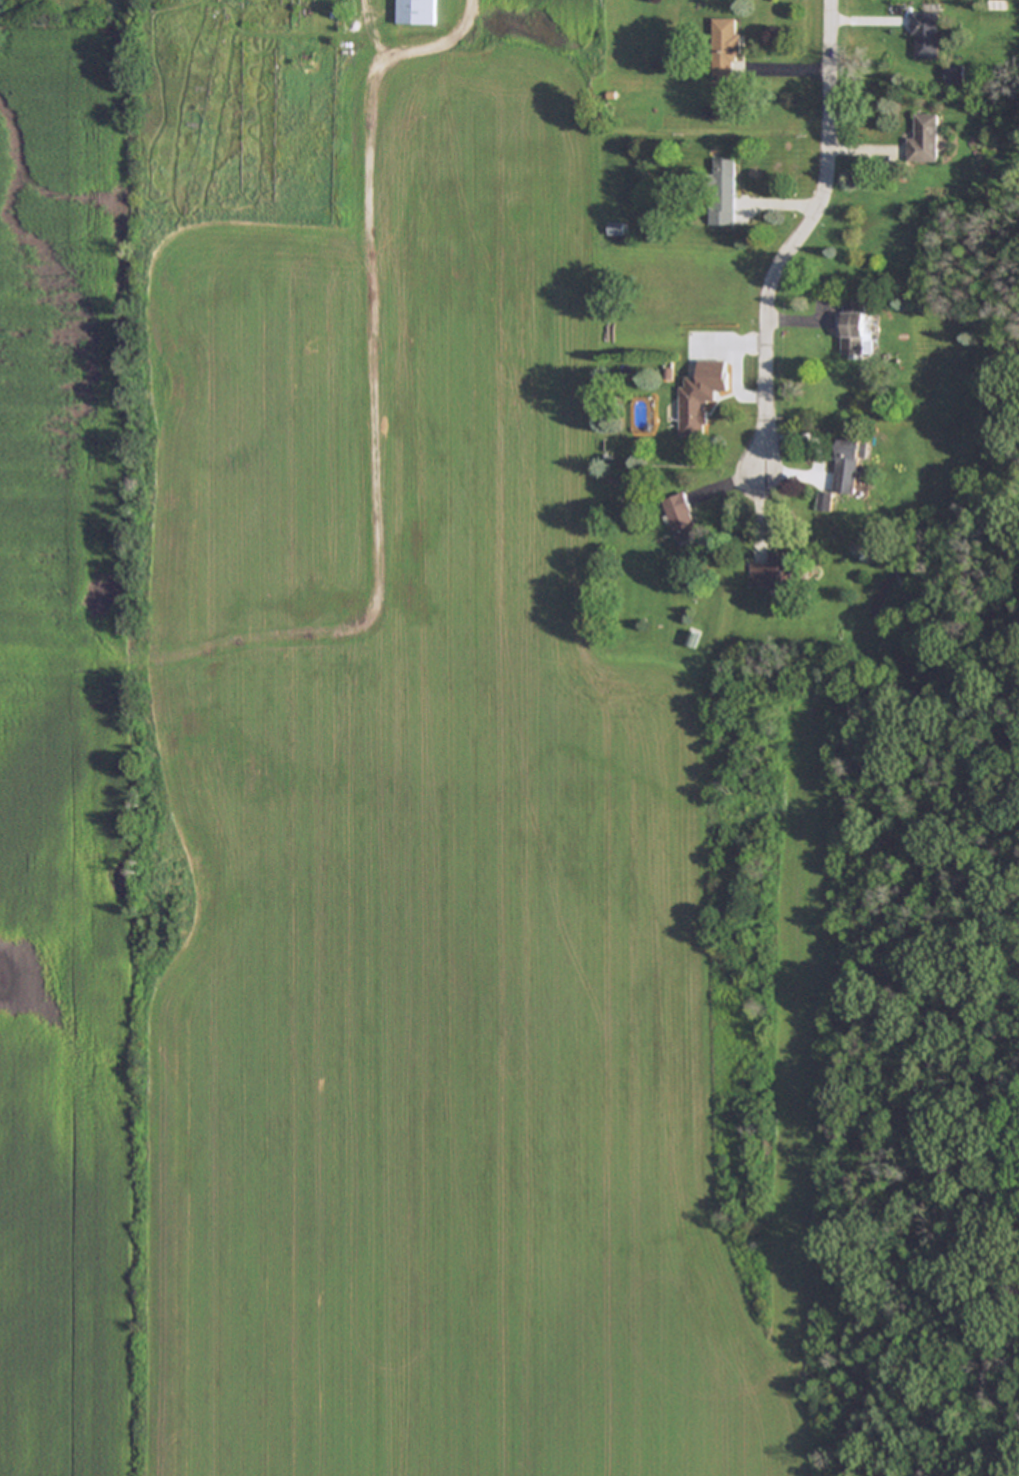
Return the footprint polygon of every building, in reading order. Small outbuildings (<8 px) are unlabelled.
[(398,24),(436,24),(436,0),(398,0),(398,24)] [(941,58),(941,12),(914,12),(914,58),(941,58)] [(713,77),(733,77),(733,62),(741,62),(741,18),(713,18),(713,77)] [(940,113),(919,113),(919,135),(909,135),(909,161),(940,161),(940,113)] [(735,203),(735,158),(714,158),(714,203),(735,203)] [(623,224),(609,224),(609,234),(623,234),(623,224)] [(865,301),(843,301),(843,357),(874,357),(874,333),(865,333),(865,301)] [(680,435),(708,435),(708,386),(680,386),(680,435)] [(858,459),(865,459),(867,440),(840,437),(834,492),(854,494),(858,459)] [(664,498),(678,544),(701,537),(687,491),(664,498)] [(831,511),(832,491),(819,491),(818,511),(831,511)] [(750,562),(750,590),(794,590),(794,553),(770,552),(770,563),(750,562)]
